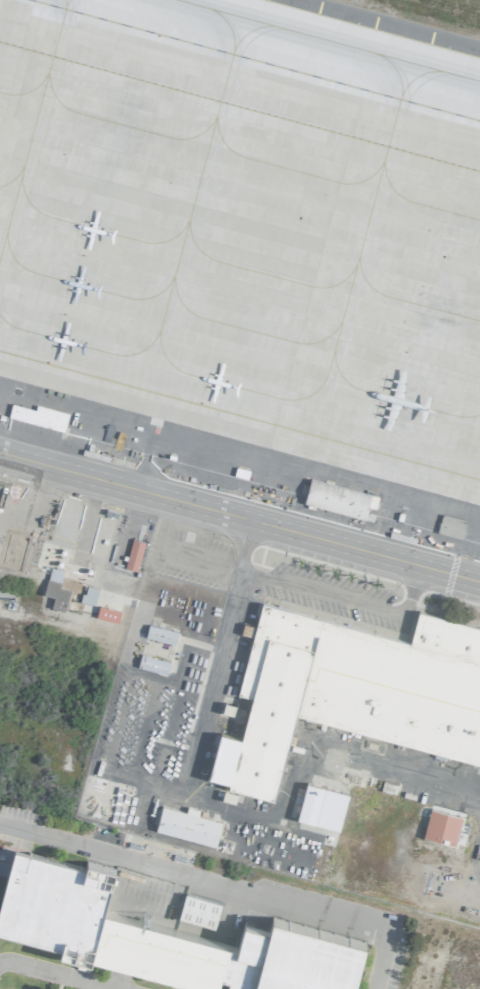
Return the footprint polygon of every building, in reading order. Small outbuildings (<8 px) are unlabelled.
[(6,418),(62,431),(67,413),(34,405),(34,409),(10,403),(6,418)] [(363,519),(366,506),(373,508),(377,495),(308,478),(302,504),(363,519)] [(460,539),(465,520),(440,514),(435,532),(460,539)] [(123,567),(135,571),(143,542),(130,538),(123,567)] [(61,570),(48,567),(42,595),(52,597),(49,608),(63,611),(68,590),(57,587),(61,570)] [(96,588),(83,586),(80,602),(93,604),(96,588)] [(115,622),(118,611),(97,605),(94,617),(115,622)] [(415,612),(409,639),(257,605),(237,693),(249,696),(240,737),(217,732),(207,778),(227,782),(225,787),(273,798),(291,718),(479,760),(479,627),(415,612)] [(143,636),(172,645),(176,633),(147,624),(143,636)] [(165,675),(168,662),(139,654),(136,667),(165,675)] [(345,791),(302,783),(295,820),(338,828),(345,791)] [(235,792),(222,790),(220,800),(233,802),(235,792)] [(184,812),(160,806),(153,831),(213,847),(220,822),(196,815),(197,810),(185,806),(184,812)] [(461,817),(429,808),(421,836),(453,845),(461,817)] [(362,939),(269,917),(266,927),(240,921),(235,944),(101,912),(112,867),(83,860),(82,864),(11,847),(0,892),(0,931),(58,945),(56,952),(77,957),(74,967),(86,970),(89,959),(214,988),(217,975),(226,977),(223,988),(350,988),(362,939)] [(176,917),(213,926),(219,901),(182,892),(176,917)]
